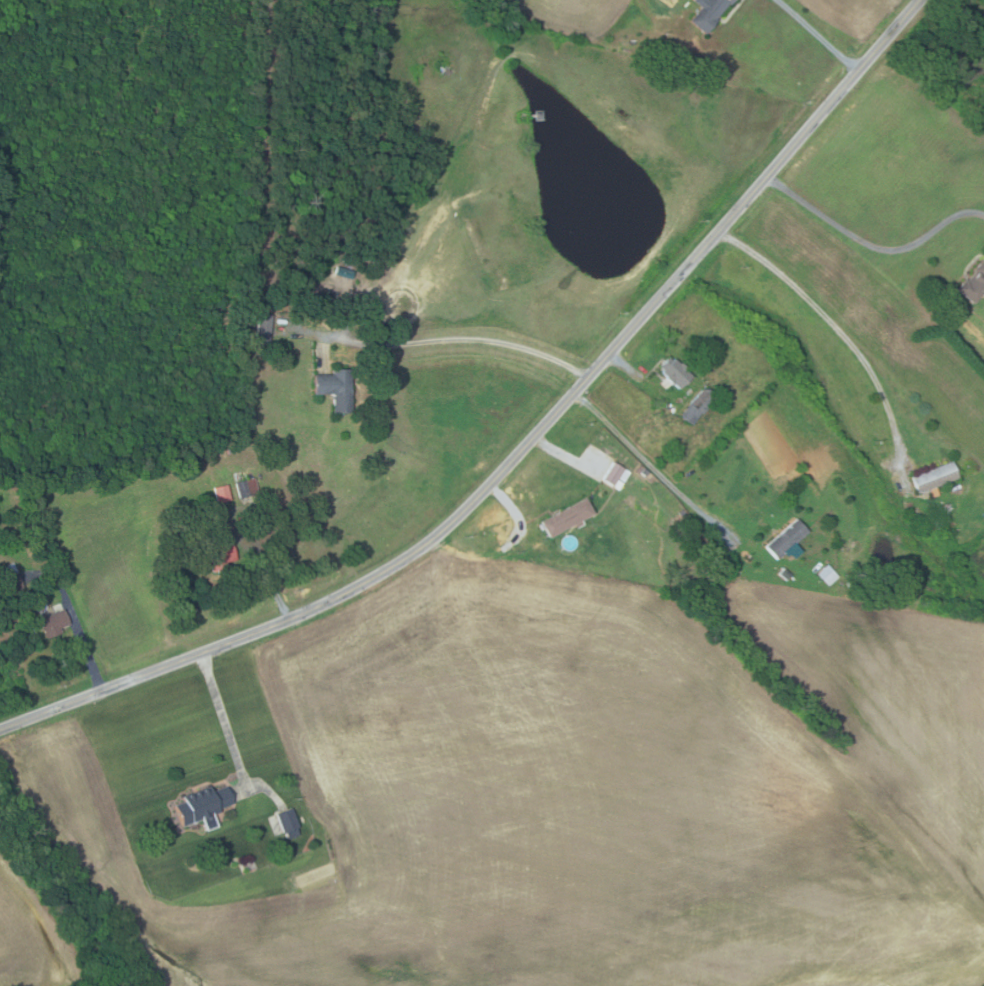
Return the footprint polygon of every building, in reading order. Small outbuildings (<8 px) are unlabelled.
[(691,1),(692,0),(731,0),(702,34),(687,21),(699,7),(691,1)] [(982,259),(983,261),(983,298),(980,295),(972,304),(955,289),(965,278),(967,280),(974,272),(972,270),(982,259)] [(350,279),(333,275),(335,267),(353,271),(350,279)] [(335,300),(329,299),(330,292),(337,293),(335,300)] [(268,347),(254,346),(256,314),(271,315),(268,347)] [(678,390),(673,384),(671,385),(660,373),(662,370),(659,366),(669,357),(672,360),(673,358),(679,364),(681,362),(688,370),(686,372),(691,378),(678,390)] [(350,413),(331,413),(331,395),(311,395),(311,375),(330,375),(330,370),(350,370),(350,413)] [(703,388),(716,397),(693,428),(680,418),(703,388)] [(612,462),(628,473),(617,490),(601,480),(612,462)] [(950,462),(957,479),(916,494),(909,477),(950,462)] [(647,472),(643,477),(639,473),(643,468),(647,472)] [(653,478),(648,482),(644,478),(649,473),(653,478)] [(239,498),(235,483),(254,478),(258,493),(239,498)] [(228,500),(214,503),(211,488),(225,485),(228,500)] [(582,498),(591,514),(548,538),(540,521),(582,498)] [(796,519),(807,532),(775,560),(763,547),(796,519)] [(943,524),(937,529),(933,525),(939,520),(943,524)] [(210,573),(209,568),(198,570),(194,551),(231,542),(235,560),(225,563),(226,569),(210,573)] [(2,596),(0,590),(0,567),(13,563),(22,589),(2,596)] [(826,565),(837,577),(827,586),(815,574),(826,565)] [(785,581),(778,574),(783,568),(791,575),(785,581)] [(45,639),(37,620),(62,610),(68,624),(58,628),(60,633),(45,639)] [(180,825),(172,805),(181,802),(179,796),(207,786),(208,791),(225,785),(231,804),(216,809),(218,812),(180,825)] [(287,838),(284,831),(282,832),(275,813),(291,807),(298,825),(295,827),(298,833),(287,838)]
